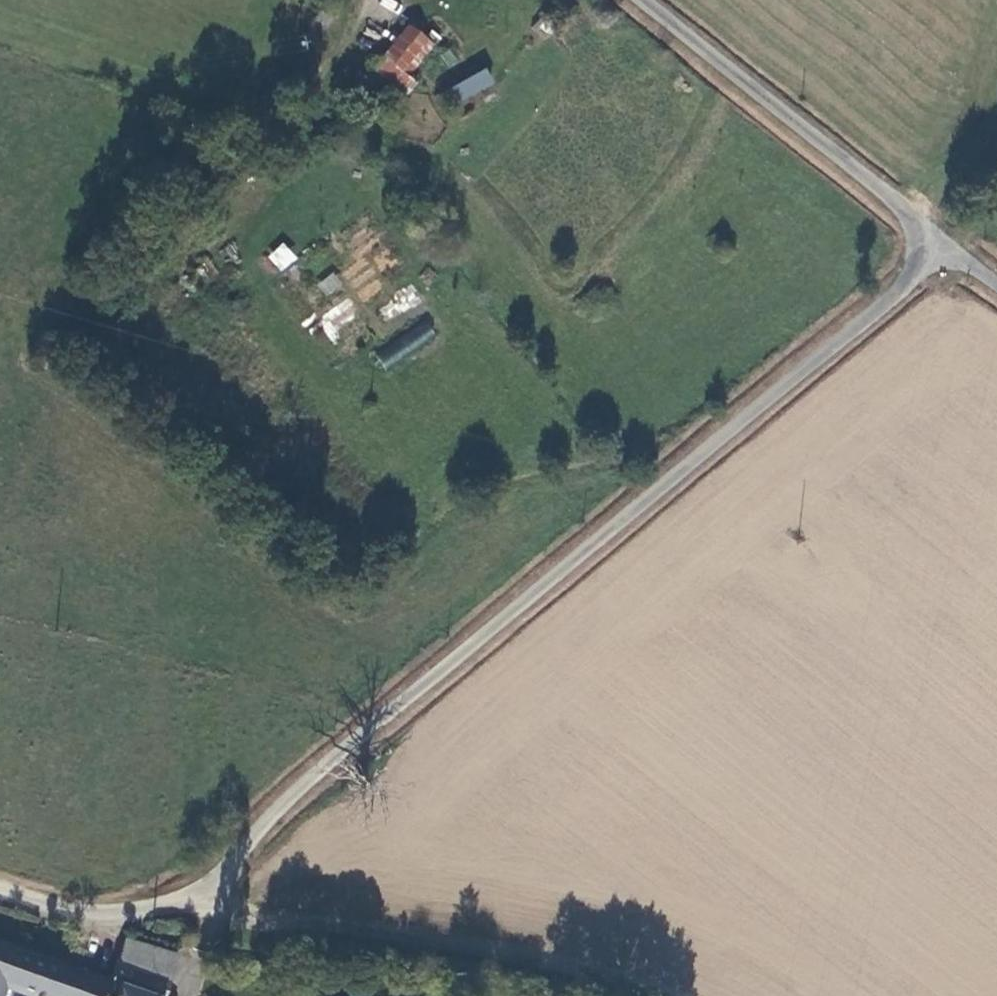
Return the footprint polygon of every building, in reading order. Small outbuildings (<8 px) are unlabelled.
[(430,45),(409,26),(369,67),(391,85),(430,45)] [(449,86),(457,102),(495,83),(487,67),(449,86)] [(266,255),(281,272),(298,258),(284,241),(266,255)] [(334,272),(316,282),(325,297),(343,286),(334,272)] [(317,316),(329,337),(360,318),(348,298),(317,316)] [(425,318),(375,354),(386,368),(436,333),(425,318)] [(132,942),(119,940),(103,980),(100,995),(161,995),(174,956),(132,942)] [(22,995),(100,995),(103,980),(0,948),(0,995),(3,989),(22,995)]
